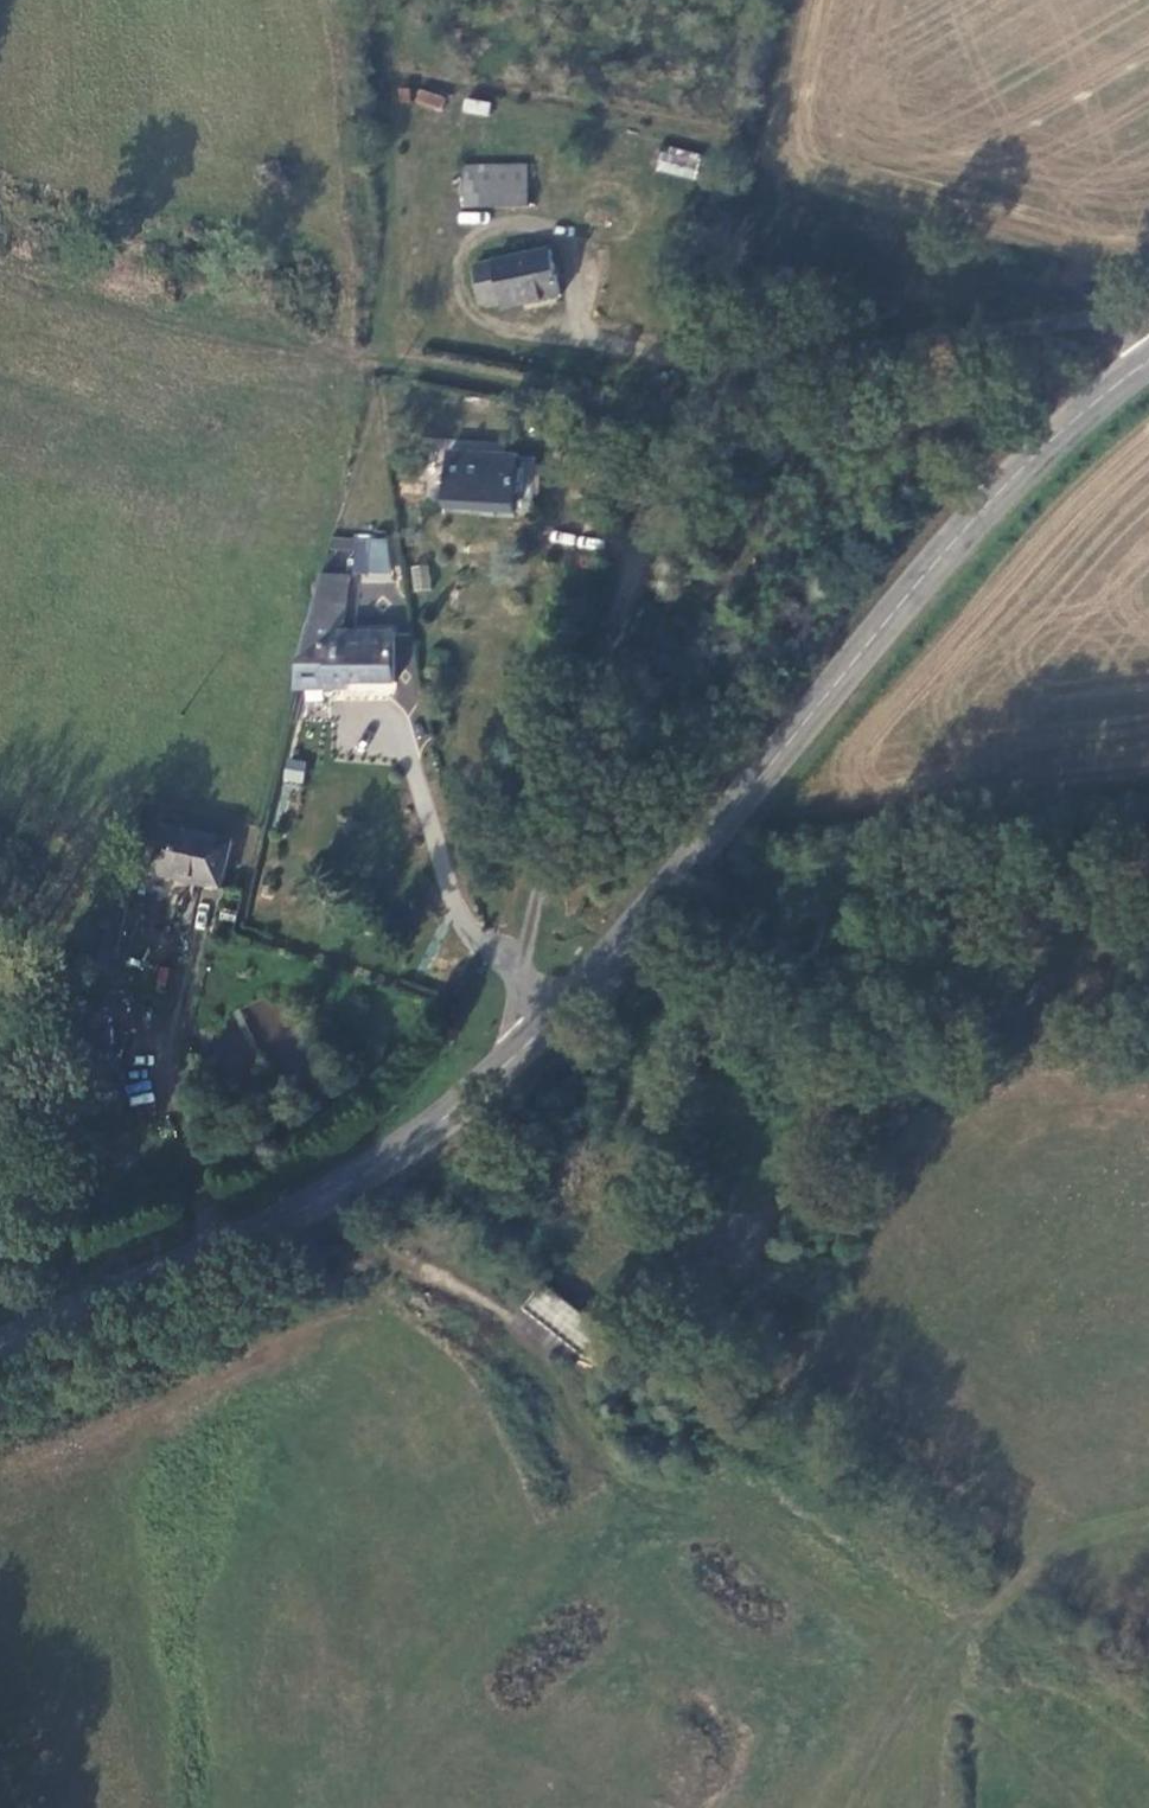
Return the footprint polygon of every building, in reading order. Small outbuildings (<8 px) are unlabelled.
[(417,89),(413,104),(443,111),(447,96),(417,89)] [(464,97),(461,112),(488,117),(491,102),(464,97)] [(461,177),(516,185),(518,147),(467,139),(461,177)] [(656,171),(695,181),(702,153),(662,144),(656,171)] [(459,250),(465,285),(488,284),(489,292),(546,282),(538,236),(459,250)] [(424,443),(423,491),(459,494),(458,507),(496,508),(497,501),(514,502),(514,447),(424,443)] [(389,573),(389,535),(331,535),(331,551),(348,551),(348,573),(389,573)] [(410,567),(413,592),(431,590),(427,564),(410,567)] [(347,575),(324,569),(307,620),(292,684),(344,688),(347,679),(391,680),(392,627),(345,626),(347,575)] [(286,757),(282,779),(302,783),(306,761),(286,757)] [(154,818),(136,886),(171,899),(178,878),(214,888),(225,835),(154,818)] [(86,1043),(84,994),(60,983),(67,1046),(86,1043)]
